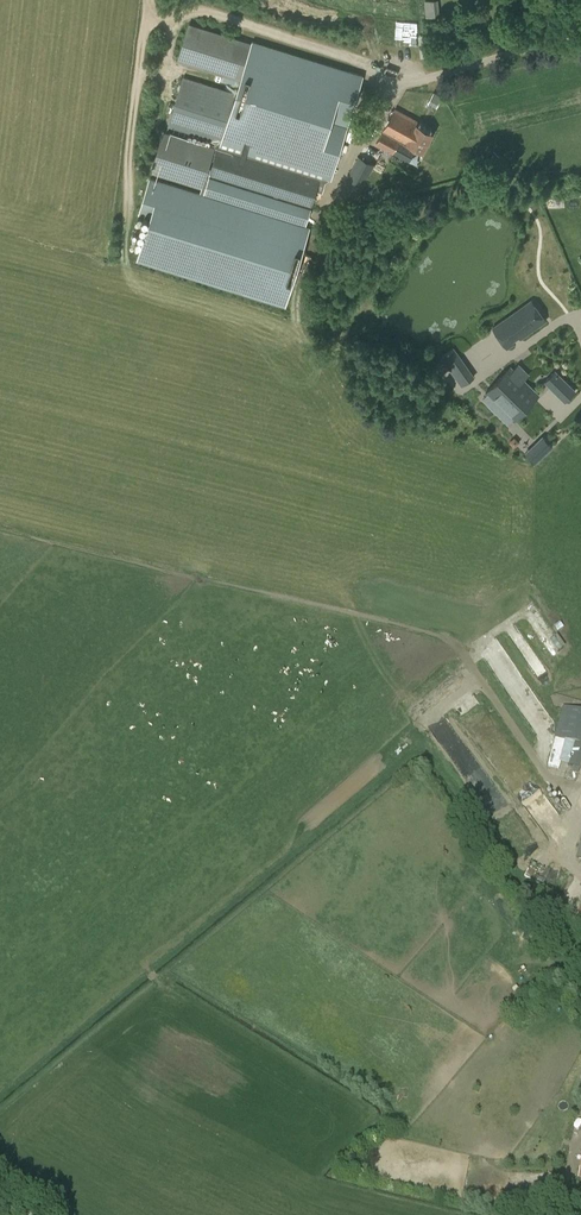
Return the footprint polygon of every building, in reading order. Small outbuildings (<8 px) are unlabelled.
[(439,16),(438,0),(426,0),(426,17),(439,16)] [(177,61),(240,81),(252,42),(189,23),(177,61)] [(252,41),(252,42),(240,81),(219,148),(320,180),(317,191),(322,193),(328,175),(332,176),(363,75),(252,41)] [(167,126),(220,142),(236,92),(182,76),(167,126)] [(442,97),(434,92),(428,102),(436,107),(442,97)] [(417,121),(395,109),(375,144),(393,154),(393,153),(408,162),(416,147),(423,151),(433,133),(416,123),(417,121)] [(150,172),(203,188),(216,147),(163,131),(150,172)] [(217,147),(208,176),(311,208),(317,191),(320,180),(219,148),(217,147)] [(488,161),(497,166),(503,155),(494,150),(488,161)] [(374,165),(359,157),(340,193),(355,201),(374,165)] [(137,261),(286,306),(310,227),(149,178),(139,213),(150,217),(137,261)] [(531,300),(493,327),(507,348),(514,343),(512,341),(519,336),(521,338),(546,320),(531,300)] [(487,393),(514,419),(513,420),(514,420),(539,395),(538,394),(520,377),(526,371),(518,364),(513,370),(511,368),(511,367),(509,369),(488,391),(486,393),(487,393)] [(465,365),(454,373),(462,385),(474,377),(465,365)] [(545,381),(559,395),(569,385),(555,371),(545,381)] [(536,443),(545,453),(552,446),(543,436),(536,443)] [(580,745),(580,711),(563,706),(555,738),(580,745)]
